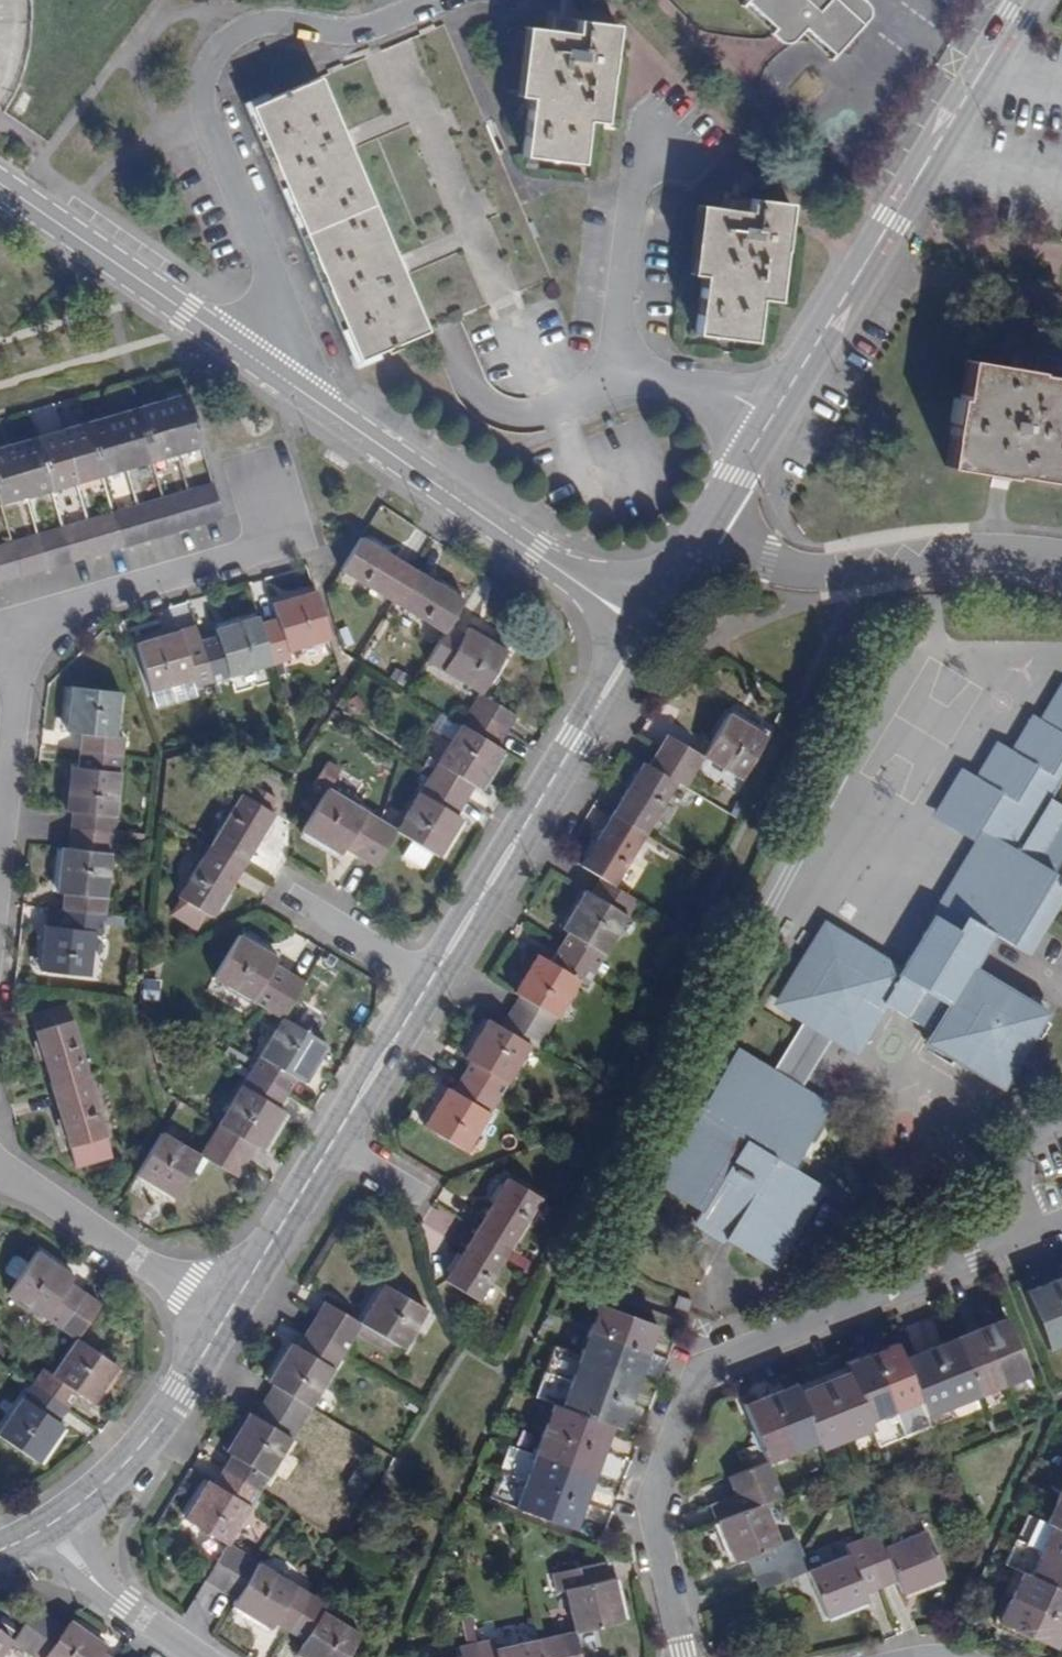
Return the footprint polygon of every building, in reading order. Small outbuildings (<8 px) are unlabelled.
[(775,28),(771,32),(782,43),(785,43),(788,42),(803,25),(811,33),(832,53),(867,16),(869,13),(869,10),(867,7),(866,4),(861,0),(745,0),(775,28)] [(546,30),(560,32),(562,18),(548,16),(546,30)] [(529,97),(524,130),(522,155),(579,162),(584,119),(601,122),(614,24),(562,18),(560,32),(546,30),(524,27),(515,95),(529,97)] [(357,358),(458,316),(549,276),(498,154),(506,149),(494,121),(486,125),(444,25),(250,106),(357,358)] [(721,208),(734,210),(735,196),(723,194),(721,208)] [(775,301),(784,234),(789,203),(735,196),(734,210),(721,208),(697,205),(689,273),(701,275),(694,334),(751,340),(756,297),(775,301)] [(965,362),(958,403),(951,402),(947,426),(949,427),(944,467),(988,475),(993,476),(993,473),(1061,485),(1061,379),(1032,374),(1032,371),(1028,371),(1030,363),(1022,362),(1022,366),(1005,364),(1004,367),(965,362)] [(185,390),(159,398),(175,453),(201,445),(185,390)] [(159,398),(134,405),(150,460),(175,453),(159,398)] [(134,405),(110,412),(126,467),(150,460),(134,405)] [(110,412),(85,420),(101,475),(126,467),(110,412)] [(85,420),(60,427),(76,482),(101,475),(85,420)] [(60,427),(34,435),(50,490),(76,482),(60,427)] [(34,435),(10,442),(26,497),(50,490),(34,435)] [(0,445),(0,501),(1,504),(26,497),(10,442),(0,445)] [(211,482),(185,489),(195,524),(221,517),(211,482)] [(185,489),(160,496),(170,531),(195,524),(185,489)] [(160,496),(137,503),(147,538),(170,531),(160,496)] [(137,503),(111,511),(121,545),(147,538),(137,503)] [(111,511),(87,518),(97,552),(121,545),(111,511)] [(87,518),(61,525),(71,560),(97,552),(87,518)] [(61,525),(36,533),(46,567),(71,560),(61,525)] [(36,533),(11,540),(21,574),(46,567),(36,533)] [(413,568),(361,536),(340,571),(392,602),(413,568)] [(0,543),(0,580),(21,574),(11,540),(0,543)] [(392,602),(442,633),(448,623),(463,598),(413,568),(392,602)] [(286,650),(330,638),(315,588),(271,601),(276,617),(259,621),(272,663),(288,659),(286,650)] [(215,634),(199,638),(211,681),(272,663),(259,621),(257,613),(213,627),(215,634)] [(462,632),(448,623),(442,633),(425,661),(478,693),(506,648),(466,625),(462,632)] [(195,685),(211,681),(199,638),(183,643),(178,627),(135,640),(148,690),(193,678),(195,685)] [(79,731),(77,749),(121,754),(123,735),(115,734),(120,691),(70,685),(64,730),(79,731)] [(981,839),(955,881),(900,972),(826,927),(781,1002),(805,1017),(818,1026),(833,1034),(855,1047),(882,1003),(890,1007),(931,1031),(925,1041),(1001,1087),(1047,1012),(986,975),(973,967),(993,932),(1011,944),(1026,952),(1044,923),(1061,894),(1061,807),(1049,799),(1061,778),(1061,688),(1043,720),(1036,716),(1014,751),(1000,742),(979,778),(964,769),(943,806),(967,820),(986,830),(981,839)] [(506,730),(515,716),(478,693),(469,708),(506,730)] [(496,747),(506,730),(469,708),(458,724),(496,747)] [(729,711),(701,756),(740,778),(767,734),(729,711)] [(479,788),(502,751),(496,747),(458,724),(426,778),(464,800),(473,784),(479,788)] [(693,770),(701,756),(666,734),(658,749),(693,770)] [(69,765),(63,810),(70,811),(114,816),(121,754),(77,749),(75,766),(69,765)] [(658,749),(648,765),(675,781),(683,786),(693,770),(658,749)] [(313,782),(324,789),(338,766),(328,759),(313,782)] [(642,761),(611,812),(644,832),(675,781),(648,765),(642,761)] [(455,814),(464,800),(426,778),(396,830),(414,841),(405,856),(424,868),(434,853),(439,856),(462,818),(455,814)] [(343,848),(358,857),(381,819),(327,787),(301,830),(339,854),(343,848)] [(240,793),(209,843),(242,864),(273,814),(240,793)] [(986,830),(967,820),(943,806),(938,814),(981,839),(986,830)] [(70,811),(68,829),(112,833),(114,816),(70,811)] [(612,884),(644,832),(611,812),(579,865),(598,876),(612,884)] [(358,857),(374,867),(396,830),(381,819),(358,857)] [(68,829),(66,847),(110,852),(112,833),(68,829)] [(211,915),(242,864),(209,843),(178,894),(211,915)] [(62,891),(59,909),(104,914),(110,852),(66,847),(59,846),(55,891),(62,891)] [(598,876),(589,893),(628,916),(637,900),(612,884),(598,876)] [(566,932),(557,945),(596,968),(628,916),(589,893),(582,888),(559,928),(566,932)] [(212,976),(265,1009),(288,971),(274,962),(277,957),(238,933),(212,976)] [(586,984),(596,968),(557,945),(548,960),(535,952),(511,990),(517,994),(555,1017),(578,979),(586,984)] [(304,980),(288,971),(265,1009),(282,1018),(304,980)] [(517,994),(508,1009),(546,1033),(555,1017),(517,994)] [(508,1009),(498,1024),(530,1043),(537,1048),(546,1033),(508,1009)] [(468,1060),(459,1073),(498,1096),(530,1043),(498,1024),(485,1017),(462,1056),(468,1060)] [(769,1076),(784,1085),(818,1026),(805,1017),(769,1076)] [(282,1018),(249,1069),(286,1091),(294,1078),(300,1082),(325,1044),(282,1018)] [(33,1030),(50,1088),(89,1077),(72,1019),(33,1030)] [(784,1085),(798,1093),(833,1034),(818,1026),(784,1085)] [(798,1093),(784,1085),(769,1076),(733,1054),(699,1112),(708,1118),(702,1128),(688,1152),(680,1149),(672,1164),(659,1186),(700,1211),(695,1220),(771,1266),(821,1184),(793,1167),(784,1162),(789,1153),(797,1157),(819,1125),(800,1114),(808,1100),(798,1093)] [(249,1069),(217,1122),(255,1144),(260,1148),(283,1110),(277,1106),(286,1091),(249,1069)] [(465,1151),(498,1096),(459,1073),(449,1090),(444,1085),(421,1124),(465,1151)] [(105,1133),(89,1077),(50,1088),(66,1145),(105,1133)] [(819,1125),(827,1111),(808,1100),(800,1114),(819,1125)] [(702,1128),(708,1118),(699,1112),(680,1149),(688,1152),(702,1128)] [(245,1160),(255,1144),(217,1122),(208,1138),(245,1160)] [(198,1154),(160,1131),(134,1174),(171,1196),(198,1154)] [(235,1177),(245,1160),(208,1138),(198,1154),(235,1177)] [(793,1167),(797,1157),(789,1153),(784,1162),(793,1167)] [(506,1177),(475,1228),(508,1249),(539,1197),(506,1177)] [(477,1299),(508,1249),(475,1228),(443,1279),(477,1299)] [(8,1292),(60,1328),(84,1291),(68,1281),(74,1274),(37,1250),(27,1263),(19,1256),(12,1257),(7,1266),(8,1272),(17,1278),(8,1292)] [(1051,1280),(1061,1308),(1061,1276),(1051,1280)] [(1061,1343),(1061,1308),(1051,1280),(1025,1291),(1048,1349),(1061,1343)] [(384,1284),(360,1323),(402,1349),(425,1309),(384,1284)] [(84,1291),(60,1328),(76,1337),(100,1302),(84,1291)] [(687,1312),(692,1300),(678,1295),(674,1307),(687,1312)] [(324,1300),(314,1315),(352,1337),(355,1333),(360,1323),(324,1300)] [(648,1351),(657,1324),(599,1303),(589,1328),(648,1351)] [(314,1315),(305,1330),(343,1353),(352,1337),(314,1315)] [(1003,1384),(1029,1373),(1006,1316),(979,1326),(1003,1384)] [(395,1359),(402,1349),(360,1323),(355,1333),(395,1359)] [(977,1395),(1003,1384),(979,1326),(954,1336),(977,1395)] [(638,1376),(648,1351),(589,1328),(580,1355),(638,1376)] [(310,1406),(343,1353),(305,1330),(295,1345),(289,1341),(266,1379),(272,1383),(310,1406)] [(952,1405),(977,1395),(954,1336),(928,1346),(952,1405)] [(118,1366),(81,1342),(76,1337),(51,1373),(42,1367),(31,1382),(67,1408),(78,1393),(92,1402),(118,1366)] [(904,1436),(930,1425),(926,1415),(902,1356),(897,1342),(871,1352),(904,1436)] [(580,1355),(554,1345),(544,1371),(629,1402),(638,1376),(580,1355)] [(926,1415),(952,1405),(928,1346),(902,1356),(926,1415)] [(878,1446),(904,1436),(871,1352),(845,1363),(848,1371),(871,1428),(878,1446)] [(629,1402),(544,1371),(535,1397),(554,1404),(612,1425),(619,1428),(629,1402)] [(846,1437),(871,1428),(848,1371),(824,1380),(846,1437)] [(820,1446),(846,1437),(824,1380),(798,1389),(818,1440),(820,1446)] [(67,1408),(31,1382),(0,1426),(0,1435),(38,1463),(64,1425),(58,1420),(67,1408)] [(792,1450),(818,1440),(798,1389),(796,1382),(769,1393),(792,1450)] [(272,1383),(262,1399),(301,1422),(310,1406),(272,1383)] [(768,1460),(792,1450),(769,1393),(743,1403),(766,1461),(768,1460)] [(262,1399),(252,1415),(291,1438),(301,1422),(262,1399)] [(602,1451),(612,1425),(554,1404),(544,1429),(602,1451)] [(258,1491),(291,1438),(252,1415),(246,1411),(223,1450),(230,1453),(220,1468),(258,1491)] [(593,1476),(602,1451),(544,1429),(535,1454),(593,1476)] [(499,1471),(584,1501),(593,1476),(535,1454),(509,1445),(499,1471)] [(734,1493),(774,1477),(768,1460),(766,1461),(728,1476),(734,1493)] [(226,1542),(258,1491),(220,1468),(211,1482),(205,1478),(182,1516),(226,1542)] [(584,1501),(499,1471),(490,1498),(574,1528),(584,1501)] [(763,1501),(781,1494),(774,1477),(734,1493),(741,1510),(763,1501)] [(1057,1497),(1056,1497),(1045,1521),(1061,1529),(1061,1499),(1057,1497)] [(795,1536),(780,1542),(763,1501),(741,1510),(717,1519),(734,1562),(746,1556),(753,1573),(802,1553),(795,1536)] [(1016,1539),(1061,1559),(1061,1529),(1045,1521),(1027,1514),(1016,1539)] [(902,1593),(944,1576),(925,1530),(884,1546),(879,1532),(863,1538),(882,1586),(897,1580),(902,1593)] [(865,1593),(882,1586),(863,1538),(845,1545),(848,1554),(808,1570),(807,1570),(826,1617),(868,1599),(865,1593)] [(1005,1564),(1021,1571),(1022,1572),(1061,1590),(1061,1559),(1016,1539),(1005,1564)] [(203,1580),(219,1590),(242,1552),(226,1542),(203,1580)] [(219,1590),(234,1599),(258,1561),(242,1552),(219,1590)] [(808,1570),(802,1553),(753,1573),(760,1589),(807,1570),(808,1570)] [(312,1594),(258,1561),(234,1599),(231,1605),(268,1629),(273,1622),(289,1632),(312,1594)] [(614,1577),(607,1578),(603,1561),(552,1572),(556,1590),(566,1589),(575,1632),(623,1621),(614,1577)] [(1022,1572),(1021,1571),(1010,1596),(1061,1620),(1061,1590),(1022,1572)] [(1007,1603),(1010,1596),(1002,1592),(999,1599),(1007,1603)] [(312,1594),(289,1632),(302,1640),(294,1654),(300,1656),(344,1656),(359,1632),(321,1609),(326,1603),(312,1594)] [(1061,1632),(1061,1620),(1010,1596),(1007,1603),(998,1621),(1055,1647),(1061,1632)] [(37,1607),(10,1645),(25,1655),(51,1617),(37,1607)] [(65,1628),(51,1617),(25,1655),(27,1656),(46,1656),(65,1628)] [(102,1653),(107,1648),(69,1622),(65,1628),(46,1656),(108,1656),(102,1653)] [(575,1632),(557,1635),(562,1656),(580,1656),(575,1632)] [(557,1635),(540,1639),(543,1656),(562,1656),(557,1635)] [(10,1645),(0,1638),(0,1656),(2,1656),(10,1645)] [(540,1639),(496,1648),(494,1639),(476,1643),(479,1656),(543,1656),(540,1639)] [(455,1656),(479,1656),(476,1643),(458,1647),(460,1656),(455,1656)]
